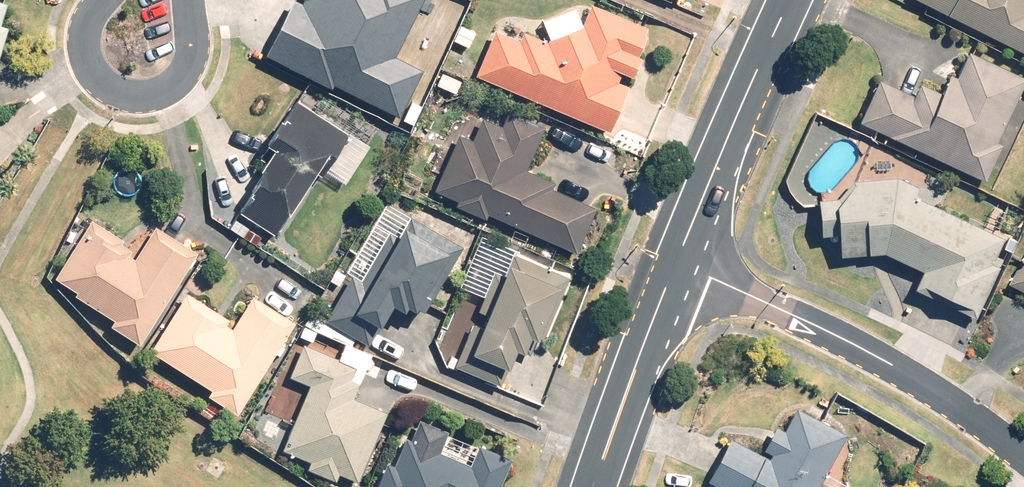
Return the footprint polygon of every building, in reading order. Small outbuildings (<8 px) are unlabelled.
[(0,67),(13,26),(6,24),(13,3),(3,0),(0,0),(0,67)] [(383,0),(307,0),(279,54),(395,115),(419,68),(375,45),(394,8),(382,2),(383,0)] [(1023,48),(1023,0),(926,0),(1023,48)] [(499,35),(482,73),(615,130),(635,86),(623,81),(628,71),(638,75),(658,29),(596,2),(587,23),(581,6),(547,18),(555,43),(499,35)] [(865,120),(989,181),(1008,143),(1000,138),(1023,90),(1023,73),(973,48),(961,72),(956,70),(946,91),(924,80),(917,95),(885,79),(865,120)] [(354,132),(304,100),(264,160),(272,165),(242,211),(283,237),(339,149),(342,151),(354,132)] [(475,111),(436,193),(489,218),(493,211),(584,254),(607,206),(527,168),(547,126),(512,109),(505,125),(475,111)] [(996,262),(1007,238),(922,197),(922,196),(921,194),(921,193),(920,192),(919,190),(919,189),(918,187),(917,186),(916,185),(915,184),(914,183),(913,182),(912,181),(910,180),(909,179),(908,178),(906,177),(905,177),(903,176),(902,176),(900,175),(899,175),(897,175),(896,174),(894,174),(893,174),(891,174),(890,174),(888,175),(887,175),(885,175),(884,176),(882,176),(881,177),(879,178),(857,179),(842,197),(824,195),(823,231),(846,232),(847,241),(848,241),(848,242),(849,242),(849,243),(850,244),(851,245),(852,246),(853,246),(853,247),(854,247),(854,248),(855,248),(856,249),(857,249),(858,250),(859,250),(860,250),(861,251),(862,251),(863,251),(864,251),(865,251),(866,251),(867,251),(868,251),(869,251),(870,251),(892,250),(934,267),(933,293),(977,314),(1001,265),(996,262)] [(468,245),(414,215),(403,235),(395,230),(369,277),(359,271),(332,320),(374,344),(387,322),(391,324),(404,300),(430,314),(468,245)] [(146,341),(202,251),(159,225),(139,258),(132,254),(135,249),(125,243),(127,239),(97,220),(61,278),(84,292),(82,296),(120,320),(118,324),(146,341)] [(550,335),(573,274),(520,255),(493,327),(479,322),(462,367),(511,385),(526,346),(536,350),(542,332),(550,335)] [(243,412),(299,322),(257,296),(239,323),(192,294),(156,350),(218,388),(214,394),(243,412)] [(343,356),(307,342),(294,377),(314,385),(289,450),(313,459),(310,467),(340,479),(344,470),(365,478),(392,409),(361,397),(378,353),(349,342),(343,356)] [(712,478),(728,486),(825,486),(822,486),(851,434),(802,407),(789,431),(779,425),(767,446),(775,450),(771,457),(735,437),(712,478)] [(515,456),(417,415),(397,463),(391,460),(380,486),(503,486),(515,456)]
